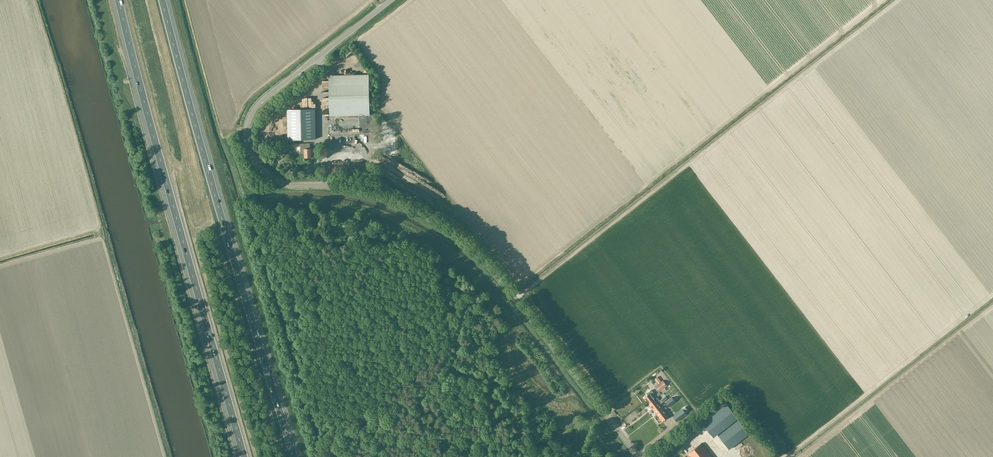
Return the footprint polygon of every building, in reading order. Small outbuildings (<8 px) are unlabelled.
[(369,74),(329,75),(330,115),(370,115),(369,74)] [(360,117),(330,117),(330,132),(360,132),(360,117)] [(316,139),(315,122),(287,123),(288,140),(316,139)] [(330,134),(330,148),(373,147),(372,134),(330,134)] [(310,149),(310,144),(301,144),(301,154),(305,154),(305,158),(311,158),(311,149),(310,149)] [(657,391),(665,385),(661,380),(657,383),(659,386),(655,388),(657,391)] [(649,404),(655,399),(657,397),(654,394),(652,396),(650,393),(644,398),(649,404)] [(653,410),(659,405),(662,403),(657,397),(655,399),(649,404),(653,410)] [(672,398),(666,402),(669,406),(676,402),(672,398)] [(713,437),(717,434),(718,434),(722,431),(721,431),(737,418),(726,404),(702,423),(713,437)] [(664,411),(667,408),(665,406),(662,409),(659,405),(653,410),(658,415),(664,411)] [(683,409),(673,417),(677,422),(687,414),(683,409)] [(668,416),(664,411),(658,415),(662,421),(668,416)] [(718,434),(717,435),(729,449),(749,433),(737,419),(722,431),(718,434)] [(356,428),(352,433),(356,437),(361,432),(356,428)] [(701,443),(687,454),(688,455),(686,456),(712,456),(701,443)]
